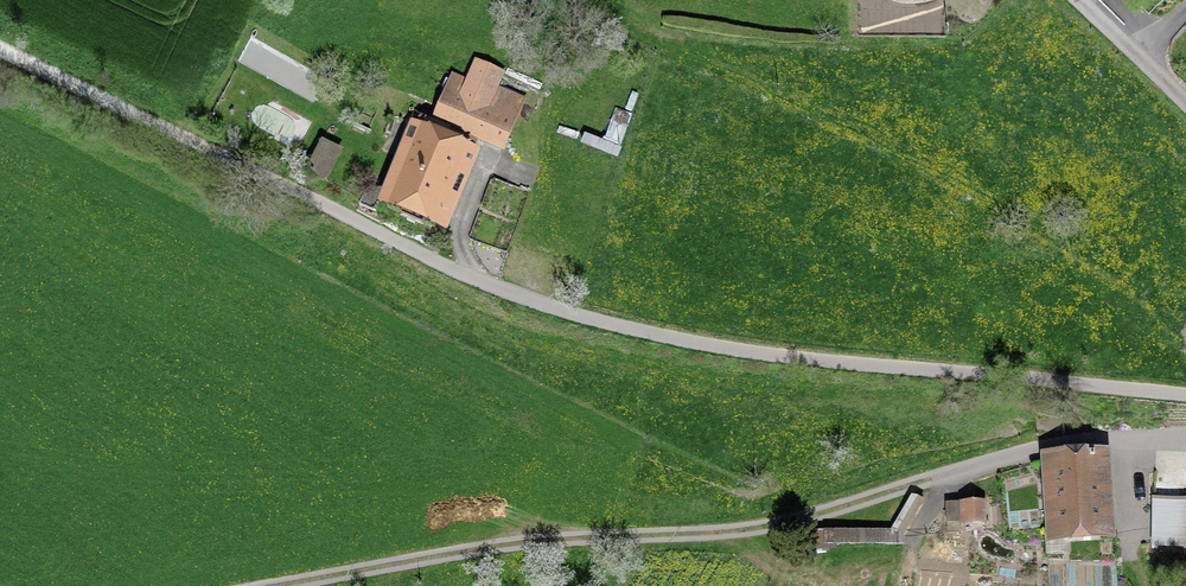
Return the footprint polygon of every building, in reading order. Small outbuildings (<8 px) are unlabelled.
[(444,110),(478,125),(493,89),(499,75),(477,66),(469,83),(458,78),(444,110)] [(493,89),(478,125),(507,137),(523,102),(493,89)] [(471,141),(425,121),(392,199),(437,219),(471,141)] [(340,149),(317,138),(302,168),(325,179),(340,149)] [(1096,454),(1054,457),(1059,534),(1102,531),(1096,454)] [(1155,498),(1156,544),(1185,545),(1185,498),(1155,498)] [(983,505),(963,505),(964,521),(984,521),(983,505)] [(862,539),(862,527),(821,527),(821,539),(862,539)]
